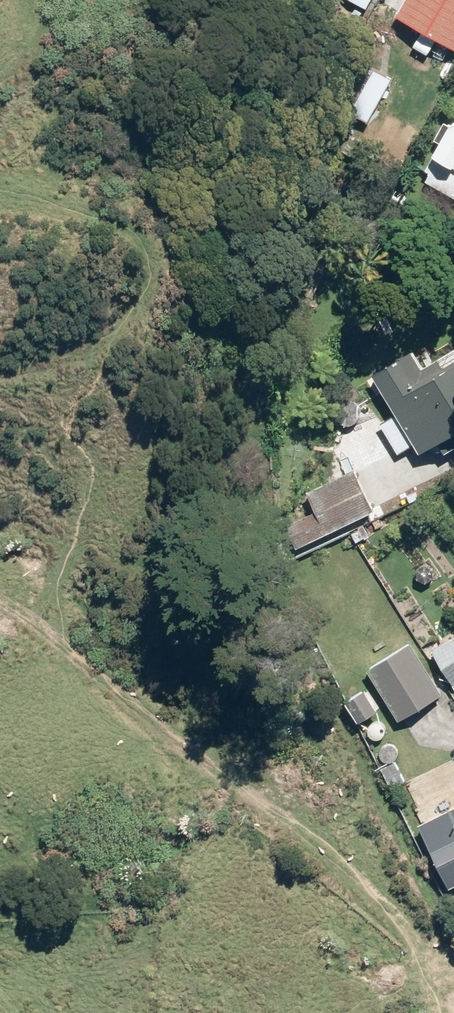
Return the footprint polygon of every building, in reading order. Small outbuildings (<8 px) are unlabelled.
[(374,0),(350,0),(368,10),(374,0)] [(400,18),(453,49),(453,0),(410,0),(400,18)] [(370,124),(395,80),(363,63),(340,107),(370,124)] [(449,125),(421,174),(426,177),(422,185),(453,203),(453,123),(449,125)] [(391,202),(399,206),(403,200),(395,195),(391,202)] [(371,377),(395,416),(380,424),(397,454),(412,446),(418,455),(436,445),(443,456),(453,449),(453,351),(419,373),(409,355),(371,377)] [(352,471),(316,489),(336,529),(372,511),(352,471)] [(453,686),(453,685),(453,643),(451,638),(430,651),(453,686)] [(365,671),(398,722),(441,695),(409,644),(365,671)] [(377,713),(364,692),(344,703),(357,724),(377,713)] [(394,764),(381,772),(389,786),(403,779),(394,764)] [(417,827),(448,891),(453,888),(453,808),(417,827)]
